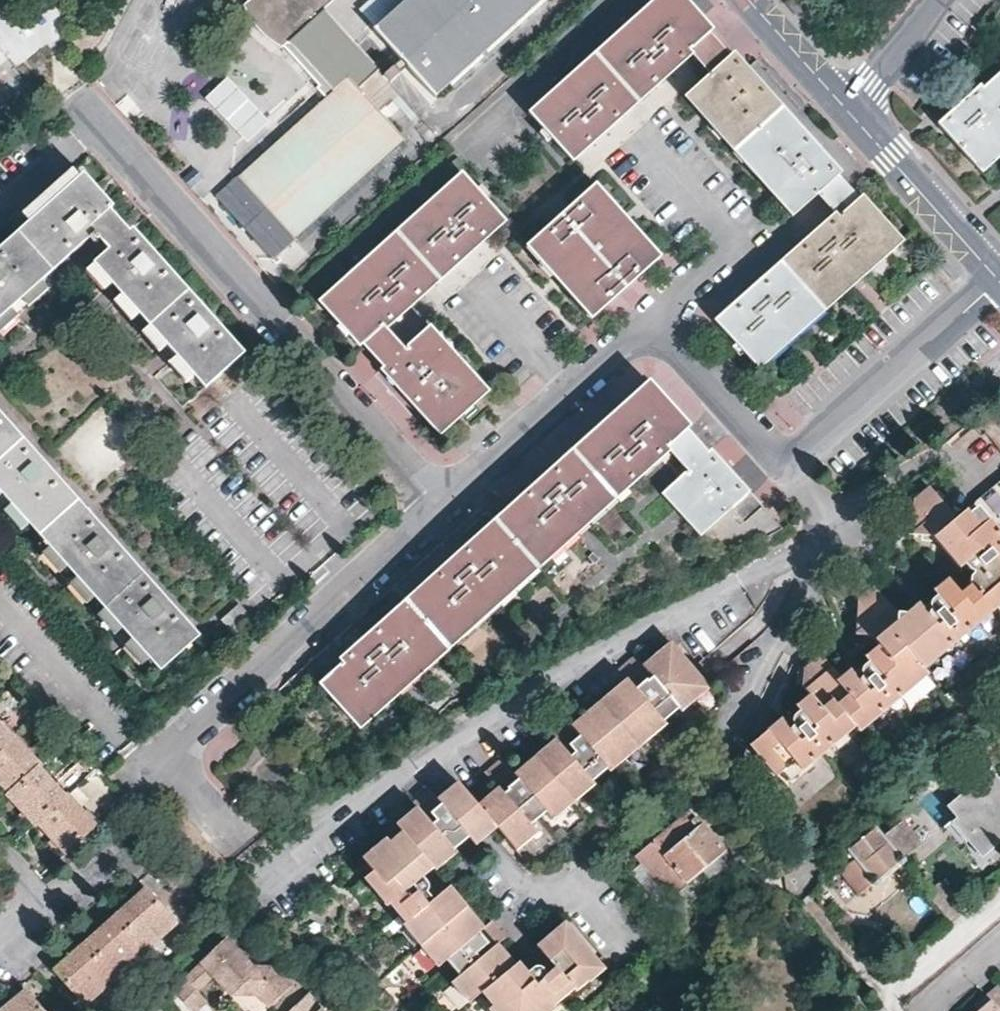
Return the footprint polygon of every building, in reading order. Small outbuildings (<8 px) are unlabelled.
[(314,0),(248,0),(245,3),(245,8),(249,15),(254,22),(259,28),(265,35),(272,40),(277,44),(281,45),(283,43),(318,83),(316,85),(326,96),(316,105),(285,134),(239,176),(294,238),(404,139),(362,93),(376,80),(372,75),(377,70),(322,9),(314,0)] [(322,9),(331,0),(314,0),(322,9)] [(538,0),(408,0),(403,4),(373,30),(423,85),(431,95),(536,1),(538,0)] [(640,101),(660,83),(693,56),(709,75),(685,96),(711,125),(720,135),(741,159),(768,189),(793,217),(818,195),(835,214),(793,252),(717,320),(760,368),(819,314),(860,278),(902,239),(862,195),(859,198),(839,175),(841,172),(796,122),(734,53),(730,56),(709,32),(711,28),(686,0),(655,0),(583,64),(563,81),(529,113),(573,161),(582,153),(604,133),(640,101)] [(791,0),(786,5),(797,16),(802,11),(791,0)] [(983,88),(980,85),(939,123),(981,171),(999,154),(999,73),(983,88)] [(149,248),(132,228),(128,230),(109,208),(112,205),(83,172),(17,231),(0,247),(0,307),(86,230),(90,235),(94,231),(109,247),(93,261),(130,302),(206,387),(244,353),(149,248)] [(463,363),(430,326),(405,348),(387,328),(415,303),(437,283),(474,249),(506,221),(463,172),(374,252),(322,298),(319,301),(361,348),(365,346),(384,366),(381,369),(440,434),(489,391),(463,363)] [(592,318),(660,257),(630,223),(595,185),(527,246),(560,283),(578,302),(592,318)] [(655,350),(640,363),(690,424),(705,411),(655,350)] [(766,536),(784,527),(727,465),(711,448),(708,452),(688,429),(690,426),(649,380),(609,416),(573,449),(533,485),(447,563),(359,641),(341,658),(344,661),(320,682),(340,706),(361,728),(607,506),(633,481),(668,451),(686,471),(662,492),(723,559),(766,536)] [(77,575),(128,632),(161,669),(198,636),(156,588),(58,479),(0,413),(0,488),(77,575)] [(974,500),(989,518),(999,532),(996,535),(999,541),(999,480),(974,500)] [(996,535),(999,532),(989,518),(979,525),(965,508),(956,514),(929,484),(914,498),(911,527),(933,530),(959,562),(963,559),(975,574),(960,587),(947,573),(939,580),(938,588),(931,594),(932,607),(927,609),(921,601),(918,597),(906,606),(897,604),(875,578),(859,591),(856,625),(881,629),(879,637),(871,643),(870,645),(869,654),(862,658),(864,668),(858,673),(853,666),(844,666),(841,668),(840,668),(819,645),(802,659),(799,675),(806,684),(805,687),(798,692),(797,701),(790,706),(792,711),(791,718),(786,719),(780,713),(778,710),(753,730),(753,740),(772,765),(777,762),(790,752),(797,760),(812,748),(809,745),(824,733),(827,736),(850,718),(848,713),(854,709),(861,705),(867,713),(881,702),(878,697),(893,685),(897,690),(911,679),(902,668),(911,659),(918,656),(915,651),(931,641),(938,649),(951,639),(948,635),(964,622),(968,626),(981,616),(974,606),(983,600),(989,608),(995,604),(999,601),(999,541),(996,535)] [(979,525),(989,518),(974,500),(965,508),(979,525)] [(931,594),(921,601),(927,609),(932,607),(931,594)] [(981,616),(989,608),(983,600),(974,606),(981,616)] [(233,632),(249,617),(238,606),(223,619),(233,632)] [(692,685),(705,673),(673,636),(644,660),(655,671),(649,677),(635,659),(627,661),(624,660),(620,664),(628,673),(574,719),(566,711),(560,717),(560,726),(577,745),(571,750),(557,733),(516,768),(503,752),(495,758),(495,759),(495,767),(510,784),(505,788),(498,782),(478,799),(492,816),(510,836),(519,829),(525,836),(536,827),(531,819),(539,813),(546,806),(552,812),(564,803),(558,797),(568,788),(576,781),(583,788),(595,778),(594,774),(600,768),(608,761),(611,764),(623,753),(619,747),(632,733),(649,721),(655,726),(667,716),(667,712),(673,706),(680,701),(683,703),(697,691),(692,685)] [(923,661),(938,649),(931,641),(915,651),(918,656),(923,661)] [(636,650),(624,660),(627,661),(635,659),(649,677),(655,671),(644,660),(636,650)] [(923,661),(918,656),(911,659),(902,668),(911,679),(926,666),(923,661)] [(862,658),(853,666),(858,673),(864,668),(862,658)] [(712,681),(705,673),(692,685),(697,691),(698,693),(712,681)] [(30,743),(52,722),(42,711),(31,699),(6,720),(17,732),(19,733),(30,743)] [(855,723),(867,713),(861,705),(854,709),(848,713),(850,718),(855,723)] [(790,706),(780,713),(786,719),(791,718),(792,711),(790,706)] [(550,725),(557,733),(571,750),(577,745),(560,726),(560,717),(550,725)] [(656,729),(655,726),(649,721),(632,733),(640,742),(656,729)] [(95,824),(69,796),(67,797),(39,767),(40,764),(33,756),(15,736),(12,737),(0,723),(0,782),(9,791),(8,794),(25,812),(35,823),(38,823),(51,836),(66,851),(95,824)] [(640,742),(632,733),(619,747),(623,753),(624,755),(640,742)] [(784,771),(797,760),(790,752),(777,762),(784,771)] [(486,767),(498,782),(505,788),(510,784),(495,767),(495,759),(486,767)] [(999,831),(999,785),(989,771),(946,806),(980,847),(999,831)] [(87,807),(106,789),(92,774),(73,792),(87,807)] [(458,776),(437,793),(463,824),(469,831),(471,833),(492,816),(478,799),(458,776)] [(573,795),(583,788),(576,781),(568,788),(573,795)] [(494,926),(488,919),(481,924),(448,883),(439,890),(433,896),(425,886),(429,878),(423,871),(432,864),(428,858),(437,851),(443,858),(454,848),(453,844),(469,831),(463,824),(437,793),(428,783),(422,788),(422,797),(434,812),(429,815),(417,801),(397,817),(405,826),(391,838),(387,834),(364,853),(375,866),(386,880),(376,888),(387,902),(391,900),(398,909),(407,920),(403,922),(412,932),(412,933),(421,927),(429,936),(436,945),(427,951),(438,964),(446,957),(452,965),(459,974),(450,980),(460,991),(469,985),(477,994),(481,991),(492,1004),(486,1008),(489,1010),(529,1010),(531,1009),(532,1010),(549,1010),(552,1008),(549,1004),(559,996),(569,987),(572,991),(584,981),(577,972),(593,960),(582,947),(560,922),(534,943),(547,959),(552,965),(550,969),(543,973),(538,967),(528,965),(523,969),(510,980),(501,970),(510,962),(494,942),(485,950),(481,944),(491,937),(494,926)] [(413,796),(417,801),(429,815),(434,812),(422,797),(422,788),(413,796)] [(573,795),(568,788),(558,797),(564,803),(573,795)] [(669,895),(700,869),(722,851),(687,810),(635,854),(648,869),(663,888),(669,895)] [(877,826),(851,846),(857,855),(839,868),(856,892),(871,882),(874,884),(878,883),(880,879),(878,876),(897,863),(900,864),(904,864),(906,860),(905,857),(922,845),(904,821),(884,835),(877,826)] [(516,844),(525,836),(519,829),(510,836),(516,844)] [(434,866),(443,858),(437,851),(428,858),(432,864),(434,866)] [(722,851),(700,869),(708,877),(729,860),(722,851)] [(365,874),(376,888),(386,880),(375,866),(365,874)] [(655,895),(663,888),(648,869),(640,877),(655,895)] [(439,890),(429,878),(425,886),(433,896),(439,890)] [(175,922),(146,889),(132,901),(115,916),(98,931),(84,943),(62,963),(54,970),(82,1005),(114,976),(145,948),(175,922)] [(502,935),(494,926),(491,937),(481,944),(485,950),(494,942),(502,935)] [(420,943),(429,936),(421,927),(412,933),(420,943)] [(420,943),(427,951),(436,945),(429,936),(420,943)] [(227,937),(170,990),(190,1010),(199,1010),(207,1003),(198,993),(212,980),(217,985),(224,985),(238,998),(256,997),(268,1009),(291,987),(271,967),(254,966),(227,937)] [(514,959),(510,962),(501,970),(510,980),(523,969),(514,959)] [(547,959),(538,967),(543,973),(550,969),(552,965),(547,959)] [(600,969),(593,960),(577,972),(584,981),(586,982),(600,969)] [(999,981),(976,1001),(981,1008),(993,998),(994,997),(999,1002),(999,1001),(999,982),(999,981)] [(238,998),(224,985),(217,985),(230,998),(238,998)] [(468,1002),(477,994),(469,985),(460,991),(468,1002)] [(384,994),(378,986),(366,996),(371,1004),(384,994)] [(25,993),(11,1005),(4,1010),(42,1010),(25,993)] [(307,994),(289,1010),(324,1010),(307,994)] [(999,1002),(994,997),(993,998),(981,1008),(978,1010),(999,1010),(999,1001),(999,1002)]
